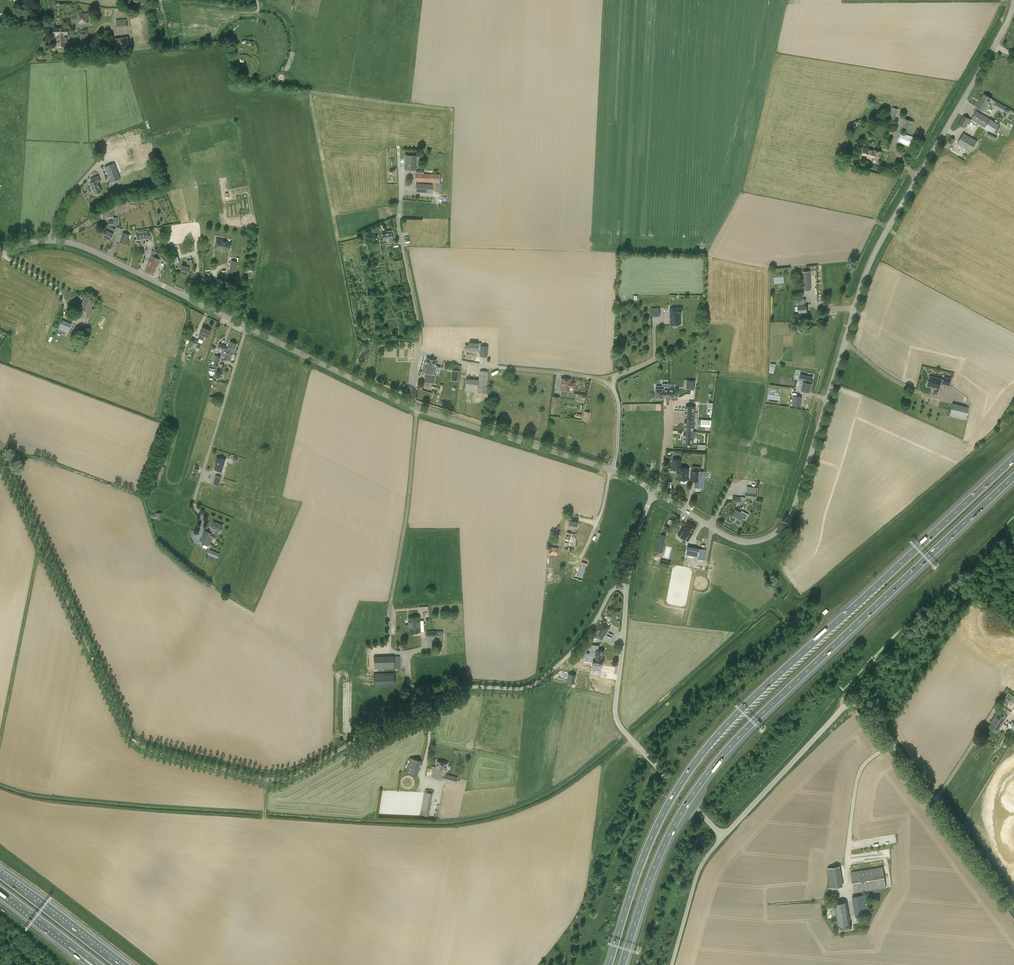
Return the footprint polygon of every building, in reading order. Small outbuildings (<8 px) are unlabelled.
[(14,10),(13,7),(15,6),(12,0),(8,0),(0,4),(0,12),(2,17),(14,10)] [(78,22),(88,22),(88,13),(78,13),(78,22)] [(117,29),(127,28),(126,21),(116,22),(117,29)] [(54,35),(55,35),(55,46),(66,46),(66,34),(68,34),(67,27),(53,28),(54,35)] [(116,48),(129,46),(128,37),(115,38),(116,48)] [(983,111),(991,98),(984,94),(976,107),(983,111)] [(994,107),(1003,112),(1006,107),(997,101),(994,107)] [(898,109),(891,107),(888,117),(895,119),(898,109)] [(994,133),(999,124),(976,110),(971,119),(994,133)] [(965,128),(970,119),(963,115),(958,124),(965,128)] [(911,129),(913,121),(905,119),(903,127),(911,129)] [(977,141),(963,132),(957,144),(967,150),(965,152),(968,154),(970,151),(971,152),(977,141)] [(986,136),(995,141),(997,137),(988,132),(986,136)] [(912,147),(915,138),(903,133),(902,135),(900,135),(898,140),(900,141),(899,143),(912,147)] [(103,153),(134,142),(140,139),(138,135),(132,137),(131,134),(101,145),(103,153)] [(152,160),(148,146),(135,151),(140,164),(152,160)] [(862,156),(872,159),(878,161),(880,152),(875,150),(874,151),(864,148),(862,156)] [(405,169),(416,170),(416,156),(405,155),(405,169)] [(134,167),(131,160),(117,165),(119,172),(134,167)] [(120,178),(115,163),(104,167),(110,182),(120,178)] [(417,183),(416,192),(432,193),(432,191),(436,191),(440,191),(441,183),(440,183),(440,174),(433,174),(433,170),(416,170),(415,180),(415,181),(433,182),(433,184),(417,183)] [(90,183),(94,193),(101,191),(98,181),(100,180),(98,175),(91,178),(92,183),(90,183)] [(103,236),(110,239),(115,229),(112,227),(110,231),(107,230),(103,236)] [(382,234),(383,240),(381,240),(381,243),(393,241),(393,238),(395,238),(394,230),(386,231),(386,233),(382,234)] [(123,232),(120,242),(127,244),(129,237),(130,238),(131,235),(123,232)] [(217,239),(215,249),(221,250),(221,249),(229,251),(231,242),(222,240),(223,240),(217,239)] [(156,267),(157,268),(163,255),(152,250),(150,255),(151,256),(148,263),(149,263),(146,269),(154,272),(156,267)] [(170,252),(172,263),(179,262),(177,251),(170,252)] [(182,265),(181,273),(188,274),(189,267),(193,266),(192,259),(187,260),(186,266),(182,265)] [(94,309),(91,308),(94,301),(86,297),(83,302),(82,301),(79,308),(88,312),(86,315),(90,317),(94,309)] [(807,311),(807,305),(805,305),(805,298),(797,299),(797,306),(798,306),(798,312),(807,311)] [(682,313),(682,307),(669,308),(670,325),(680,324),(680,313),(682,313)] [(651,317),(660,317),(659,308),(651,308),(651,317)] [(62,319),(57,331),(64,334),(67,329),(69,330),(71,323),(62,319)] [(203,327),(200,334),(198,340),(192,338),(189,347),(195,350),(198,343),(201,344),(204,335),(208,337),(211,330),(203,327)] [(227,352),(226,353),(222,352),(220,356),(230,360),(233,353),(237,344),(230,341),(230,343),(226,342),(226,343),(229,344),(228,349),(225,348),(226,346),(219,343),(217,348),(227,352)] [(481,343),(477,343),(469,343),(469,344),(465,344),(464,351),(469,351),(469,350),(477,350),(480,350),(480,356),(487,356),(487,346),(481,345),(481,343)] [(212,364),(217,366),(220,357),(215,355),(212,364)] [(431,380),(432,374),(436,361),(427,358),(426,362),(424,362),(422,371),(427,372),(423,386),(429,387),(430,385),(431,386),(432,380),(431,380)] [(927,366),(924,376),(936,379),(937,373),(939,373),(946,375),(948,368),(941,366),(940,369),(938,369),(938,368),(927,366)] [(486,393),(488,371),(480,370),(478,392),(486,393)] [(811,383),(809,382),(810,378),(800,375),(799,382),(800,383),(799,387),(802,388),(802,389),(809,391),(811,383)] [(950,385),(952,378),(945,376),(943,383),(950,385)] [(477,392),(478,380),(466,378),(465,391),(477,392)] [(561,378),(560,390),(568,391),(570,379),(561,378)] [(663,386),(656,386),(656,388),(656,398),(663,398),(663,397),(669,397),(669,389),(663,389),(663,386)] [(669,389),(669,397),(677,397),(677,389),(676,389),(669,389)] [(552,396),(551,404),(559,405),(559,397),(552,396)] [(793,405),(800,405),(801,397),(794,396),(793,405)] [(949,415),(966,419),(969,408),(952,403),(949,415)] [(687,416),(687,419),(694,419),(697,419),(697,413),(695,413),(695,406),(685,405),(685,416),(687,416)] [(694,431),(694,419),(687,419),(687,421),(684,421),(684,430),(694,431)] [(696,431),(694,431),(684,430),(684,431),(687,432),(686,433),(684,433),(683,444),(693,444),(693,438),(696,438),(696,431)] [(217,457),(215,461),(217,462),(214,469),(221,471),(225,460),(217,457)] [(687,480),(688,468),(680,468),(681,459),(672,459),(671,469),(678,470),(677,479),(687,480)] [(706,471),(692,470),(691,480),(697,481),(697,487),(695,487),(694,492),(699,492),(699,488),(704,488),(706,471)] [(739,524),(743,518),(746,520),(749,514),(745,512),(744,514),(735,509),(730,518),(735,521),(734,521),(739,524)] [(563,518),(562,527),(567,528),(566,531),(572,532),(574,520),(563,518)] [(574,520),(572,532),(579,533),(581,521),(574,520)] [(216,539),(219,532),(220,532),(223,525),(213,521),(210,528),(215,530),(214,534),(204,530),(200,541),(210,545),(212,538),(216,539)] [(687,522),(684,528),(683,527),(678,534),(688,541),(693,534),(692,533),(696,527),(687,522)] [(664,528),(675,535),(678,530),(667,523),(664,528)] [(661,534),(656,551),(662,552),(666,535),(661,534)] [(557,556),(559,548),(551,546),(549,554),(557,556)] [(687,546),(685,557),(693,558),(693,556),(697,557),(697,559),(704,560),(706,549),(699,548),(687,546)] [(669,568),(671,561),(661,559),(659,566),(669,568)] [(408,618),(409,633),(421,632),(419,617),(408,618)] [(602,622),(595,635),(603,640),(610,627),(602,622)] [(584,659),(594,661),(594,657),(595,657),(596,650),(598,650),(598,647),(599,644),(591,643),(589,652),(585,651),(584,659)] [(595,657),(594,657),(594,661),(593,664),(601,665),(602,665),(603,659),(602,659),(604,649),(601,649),(601,648),(598,647),(598,650),(596,650),(595,657)] [(374,669),(394,668),(400,668),(400,656),(374,657),(374,669)] [(373,674),(374,686),(395,685),(394,672),(373,674)] [(573,684),(575,675),(569,674),(567,682),(573,684)] [(1013,703),(1013,696),(1009,692),(1005,698),(1013,703)] [(1001,727),(1007,717),(998,711),(992,721),(989,726),(997,731),(998,729),(1000,726),(1001,727)] [(421,760),(410,757),(406,773),(417,776),(421,760)] [(434,767),(432,777),(456,783),(457,777),(446,774),(447,770),(445,770),(447,764),(437,762),(436,767),(434,767)] [(425,791),(420,814),(428,815),(433,793),(425,791)] [(843,886),(839,866),(828,868),(831,888),(843,886)] [(883,867),(851,872),(854,893),(886,887),(883,867)] [(866,894),(852,897),(855,915),(869,912),(866,894)] [(841,930),(851,928),(847,901),(834,903),(838,924),(840,924),(841,930)]
